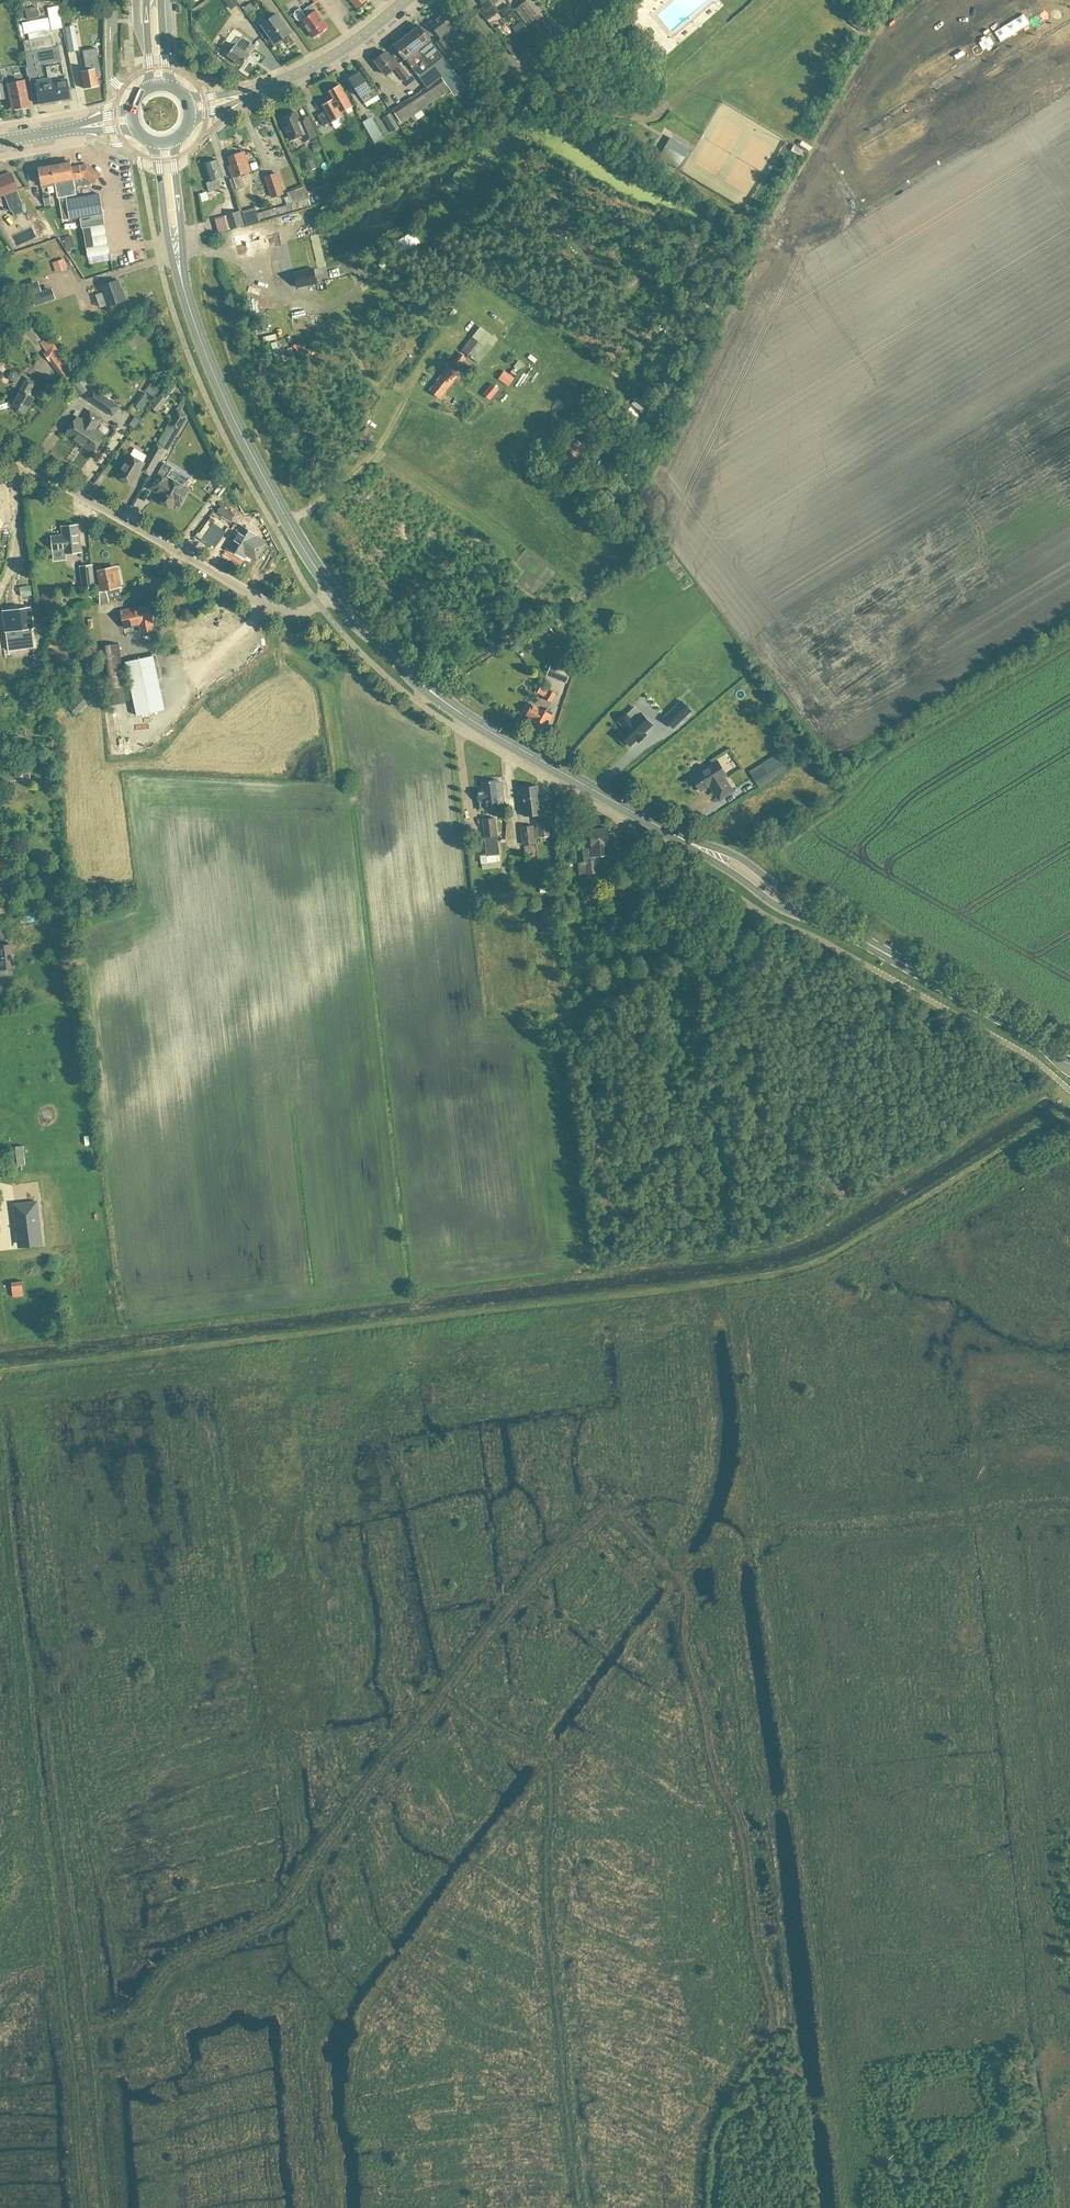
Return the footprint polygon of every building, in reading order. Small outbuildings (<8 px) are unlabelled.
[(214,0),(203,8),(209,15),(219,7),(214,0)] [(480,10),(487,20),(499,11),(493,3),(497,0),(480,0),(484,6),(480,10)] [(547,49),(558,41),(526,0),(516,8),(547,49)] [(639,2),(637,0),(628,0),(624,3),(630,10),(639,2)] [(319,33),(327,27),(320,18),(321,17),(312,4),(302,11),(300,8),(295,11),(294,14),(295,16),(297,19),(299,20),(301,20),(302,20),(301,20),(303,22),(302,23),(305,27),(306,27),(313,37),(315,36),(317,36),(319,34),(319,33)] [(516,14),(509,4),(501,11),(508,20),(516,14)] [(441,36),(459,22),(449,8),(430,22),(441,36)] [(276,42),(290,32),(277,14),(263,24),(276,42)] [(863,32),(867,26),(856,19),(852,25),(863,32)] [(522,20),(513,27),(526,46),(536,39),(522,20)] [(69,52),(79,50),(75,25),(65,27),(69,52)] [(419,76),(443,56),(430,39),(419,25),(394,45),(406,59),(419,76)] [(43,38),(54,101),(70,98),(66,79),(64,79),(58,46),(54,47),(52,36),(43,38)] [(241,37),(236,44),(235,43),(227,55),(242,65),(250,54),(248,53),(254,45),(247,40),(246,41),(241,37)] [(453,51),(443,37),(437,42),(447,56),(453,51)] [(54,101),(43,38),(24,41),(26,52),(28,65),(27,66),(25,68),(27,75),(28,76),(30,76),(32,86),(36,85),(39,103),(54,101)] [(505,45),(513,56),(520,50),(513,40),(505,45)] [(405,81),(410,77),(393,56),(391,58),(386,51),(375,60),(386,75),(395,68),(405,81)] [(84,88),(93,86),(98,86),(97,77),(99,76),(97,68),(95,69),(94,61),(85,63),(87,70),(81,71),(84,88)] [(16,109),(21,108),(21,107),(28,106),(24,80),(8,83),(4,69),(0,70),(0,93),(1,99),(11,97),(13,108),(15,108),(16,109)] [(351,77),(351,78),(350,79),(364,101),(370,97),(371,99),(378,95),(374,88),(372,89),(361,72),(359,73),(359,72),(357,72),(351,75),(351,77)] [(422,110),(450,90),(441,76),(421,90),(421,91),(411,98),(411,97),(393,109),(402,123),(403,122),(405,127),(425,114),(422,110)] [(342,111),(353,106),(349,99),(341,85),(328,92),(332,99),(322,105),(325,111),(318,115),(324,126),(344,114),(342,111)] [(300,120),(296,112),(295,113),(292,112),(287,114),(286,117),(281,119),(290,140),(299,136),(304,137),(305,141),(317,135),(308,117),(300,120)] [(376,116),(365,122),(376,139),(387,133),(376,116)] [(666,146),(659,157),(678,169),(685,157),(666,146)] [(232,177),(251,171),(244,151),(229,156),(232,165),(229,166),(232,177)] [(210,192),(221,188),(218,179),(223,177),(218,160),(216,160),(214,159),(209,160),(209,163),(205,164),(210,181),(207,182),(207,184),(209,190),(210,192)] [(310,172),(318,167),(314,160),(306,165),(310,172)] [(94,184),(101,174),(87,164),(80,165),(80,167),(72,168),(71,161),(38,167),(42,187),(55,184),(58,197),(76,194),(75,187),(93,183),(94,184)] [(23,212),(21,206),(23,206),(16,189),(17,189),(10,172),(0,176),(1,178),(0,178),(0,196),(4,194),(10,210),(12,210),(14,215),(23,212)] [(283,194),(276,173),(266,176),(273,197),(283,194)] [(50,194),(43,195),(45,206),(51,205),(50,194)] [(103,213),(99,194),(67,200),(70,219),(103,213)] [(254,208),(242,212),(246,224),(277,215),(275,208),(256,213),(254,208)] [(231,229),(244,225),(240,211),(227,215),(231,229)] [(83,228),(88,257),(110,254),(105,224),(83,228)] [(17,245),(35,241),(33,229),(15,233),(17,245)] [(274,231),(251,236),(254,251),(262,249),(262,253),(261,254),(259,255),(260,260),(264,259),(265,260),(266,263),(259,265),(262,280),(286,275),(282,260),(280,260),(279,253),(277,253),(276,246),(278,246),(274,231)] [(321,234),(314,236),(322,268),(330,266),(321,234)] [(59,273),(69,270),(65,259),(55,262),(59,273)] [(313,268),(307,270),(294,273),(297,287),(317,282),(313,268)] [(113,304),(126,300),(124,293),(123,293),(118,279),(102,285),(110,311),(115,309),(113,304)] [(34,294),(45,291),(43,285),(33,289),(34,294)] [(57,292),(35,299),(37,305),(59,298),(57,292)] [(462,349),(473,359),(479,363),(493,346),(491,344),(487,341),(484,345),(472,336),(462,349)] [(66,380),(75,373),(49,339),(41,344),(47,351),(44,353),(50,361),(51,360),(66,380)] [(155,361),(164,357),(161,349),(152,353),(155,361)] [(459,367),(466,357),(460,352),(452,362),(459,367)] [(440,398),(459,374),(449,366),(430,390),(440,398)] [(501,380),(514,386),(519,376),(506,371),(501,380)] [(28,394),(35,383),(27,378),(17,396),(18,396),(13,406),(17,408),(16,409),(16,410),(22,413),(23,413),(24,412),(25,413),(34,397),(28,394)] [(499,389),(492,384),(491,383),(483,394),(490,400),(499,389)] [(121,408),(113,403),(99,393),(93,389),(87,398),(93,402),(107,412),(115,417),(121,408)] [(147,394),(140,408),(147,411),(154,397),(147,394)] [(156,399),(151,406),(158,411),(159,409),(161,410),(166,403),(159,397),(157,400),(156,399)] [(66,434),(78,441),(83,445),(82,445),(93,453),(105,435),(94,428),(96,424),(98,425),(102,419),(96,415),(90,411),(83,421),(78,417),(66,434)] [(179,411),(170,425),(178,430),(187,416),(179,411)] [(620,442),(628,434),(623,430),(624,429),(616,421),(607,431),(620,442)] [(562,447),(579,460),(588,448),(570,436),(562,447)] [(629,457),(637,454),(631,439),(623,442),(629,457)] [(156,444),(147,459),(156,464),(165,449),(156,444)] [(141,469),(150,474),(156,464),(147,459),(145,463),(130,454),(117,476),(132,485),(141,469)] [(168,505),(172,508),(175,502),(180,505),(183,501),(190,490),(186,488),(183,486),(164,475),(169,467),(164,463),(159,472),(150,488),(161,494),(158,499),(162,502),(162,504),(167,506),(168,505)] [(217,478),(207,494),(212,497),(222,481),(217,478)] [(239,514),(231,500),(222,515),(234,522),(239,514)] [(78,528),(76,529),(75,524),(62,526),(63,535),(52,536),(53,550),(65,549),(65,553),(81,551),(78,528)] [(244,557),(256,535),(240,526),(227,547),(244,557)] [(81,566),(83,588),(94,587),(92,565),(81,566)] [(97,570),(102,591),(99,592),(100,603),(110,601),(108,595),(120,592),(114,566),(97,570)] [(38,608),(49,611),(53,595),(42,593),(38,608)] [(141,632),(154,629),(152,621),(153,621),(149,605),(121,611),(124,627),(140,624),(141,632)] [(5,611),(9,639),(23,637),(24,642),(31,641),(27,608),(5,611)] [(198,653),(203,647),(197,643),(193,648),(198,653)] [(109,644),(111,676),(123,676),(122,644),(109,644)] [(547,674),(553,677),(567,683),(571,672),(551,663),(547,674)] [(109,680),(98,681),(98,684),(100,701),(100,702),(110,701),(111,706),(139,703),(137,686),(110,689),(109,680)] [(538,693),(545,697),(552,702),(557,693),(550,689),(549,690),(542,686),(538,693)] [(70,706),(80,715),(91,703),(82,694),(70,706)] [(673,727),(683,718),(691,711),(682,701),(674,709),(664,718),(673,727)] [(544,729),(554,712),(550,710),(549,712),(540,707),(539,708),(533,705),(527,714),(534,718),(531,722),(544,729)] [(633,720),(627,714),(619,721),(625,728),(619,734),(630,746),(636,740),(637,740),(645,733),(644,732),(645,732),(652,725),(641,713),(633,720)] [(733,791),(724,776),(727,774),(718,761),(692,777),(701,791),(710,785),(719,800),(733,791)] [(760,788),(773,780),(767,770),(754,779),(760,788)] [(21,784),(31,783),(30,772),(2,775),(3,782),(21,780),(21,784)] [(483,782),(486,804),(505,802),(504,792),(503,789),(502,782),(498,782),(498,780),(483,782)] [(533,815),(542,814),(539,785),(530,786),(533,815)] [(533,815),(530,786),(521,787),(525,816),(533,815)] [(498,835),(496,817),(483,819),(485,837),(486,837),(497,835),(498,835)] [(549,836),(550,836),(548,821),(537,822),(539,837),(541,837),(541,843),(550,842),(549,836)] [(523,845),(536,843),(534,825),(521,826),(523,845)] [(615,832),(608,833),(608,827),(599,828),(602,855),(617,853),(616,844),(615,844),(615,841),(616,841),(615,832)] [(602,855),(599,828),(590,829),(592,847),(592,848),(583,849),(584,862),(586,861),(588,879),(599,877),(597,860),(594,860),(594,856),(602,855)] [(510,899),(509,890),(483,892),(483,901),(510,899)] [(643,926),(643,909),(630,909),(630,914),(635,914),(634,926),(643,926)] [(0,969),(1,975),(13,974),(13,967),(15,967),(12,944),(0,946),(0,968),(0,969)] [(31,1236),(40,1235),(36,1202),(15,1205),(19,1246),(32,1244),(31,1236)] [(10,1215),(0,1216),(0,1223),(11,1222),(10,1215)] [(15,1285),(16,1297),(26,1296),(26,1284),(15,1285)]
